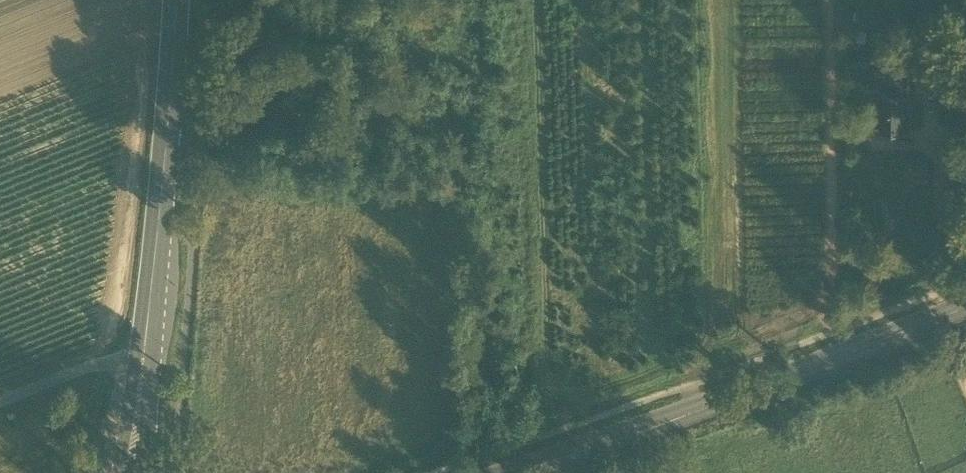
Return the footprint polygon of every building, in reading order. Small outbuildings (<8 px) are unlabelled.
[(909,95),(878,95),(878,109),(878,128),(909,128),(909,95)] [(878,128),(878,109),(869,109),(869,128),(878,128)]
